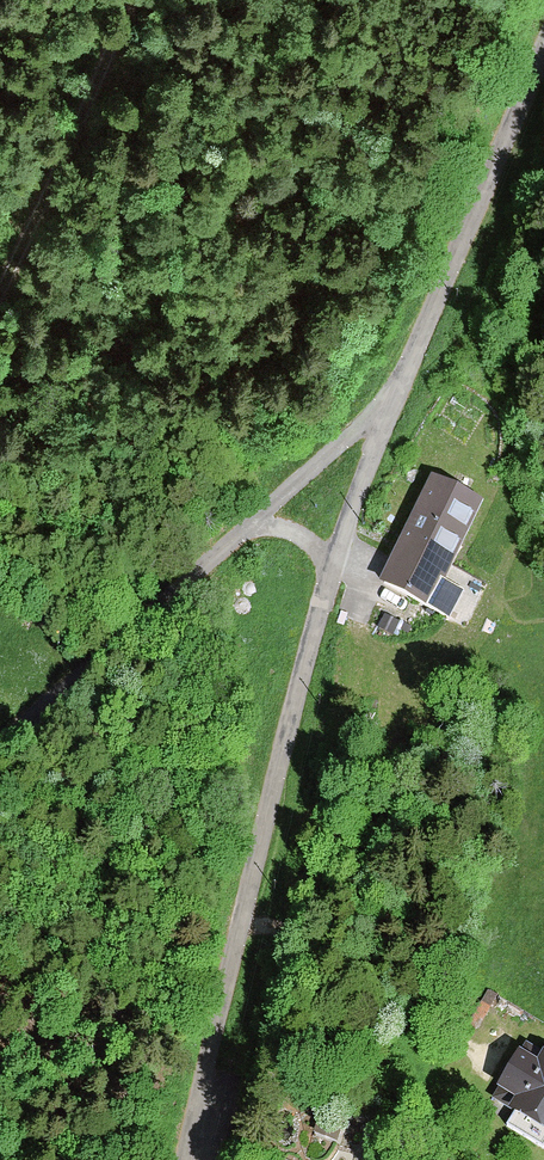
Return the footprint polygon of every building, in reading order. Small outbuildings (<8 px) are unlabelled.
[(494,513),(438,487),(393,582),(449,608),(494,513)] [(543,1048),(495,1124),(543,1155),(543,1049),(543,1048)]
